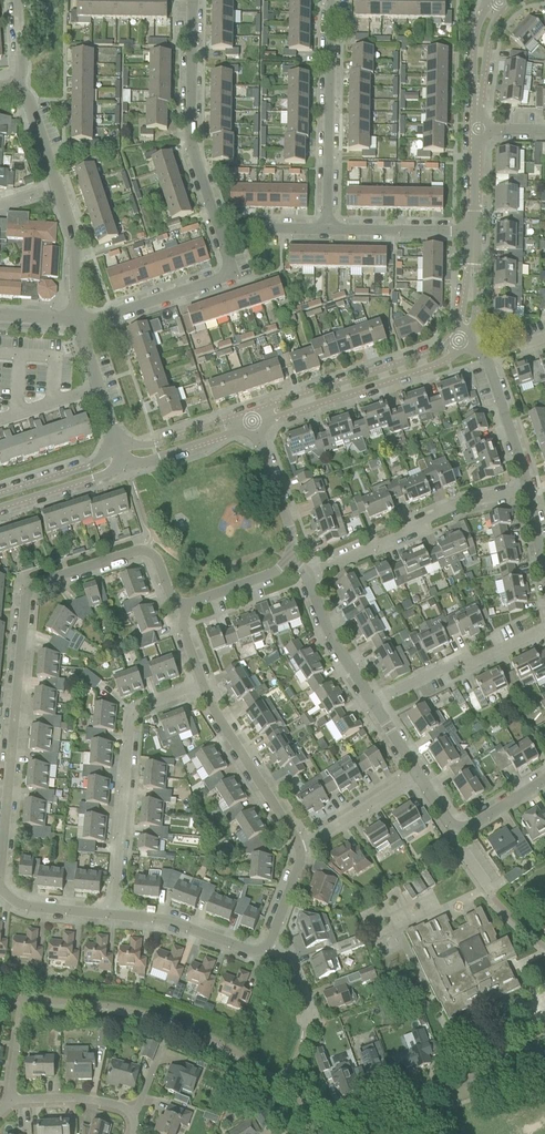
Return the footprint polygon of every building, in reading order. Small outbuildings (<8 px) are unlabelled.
[(91,0),(78,0),(78,12),(71,12),(71,25),(78,25),(78,19),(90,19),(91,0)] [(103,0),(91,0),(90,19),(103,19),(103,0)] [(116,0),(103,0),(103,19),(116,20),(116,0)] [(129,0),(116,0),(116,20),(129,20),(129,0)] [(142,0),(129,0),(129,20),(142,20),(142,0)] [(155,0),(142,0),(142,20),(154,20),(155,0)] [(168,0),(155,0),(154,20),(167,20),(168,0)] [(234,0),(213,0),(213,12),(234,12),(234,0)] [(310,13),(310,0),(290,0),(289,13),(310,13)] [(369,0),(356,0),(356,18),(368,19),(369,0)] [(381,0),(369,0),(368,19),(381,19),(381,0)] [(394,0),(381,0),(381,19),(394,19),(394,0)] [(407,0),(394,0),(394,19),(407,19),(407,0)] [(420,0),(407,0),(407,19),(420,19),(420,0)] [(433,0),(420,0),(420,19),(432,20),(433,0)] [(445,0),(433,0),(432,20),(444,20),(444,26),(451,26),(452,13),(445,13),(445,0)] [(234,25),(234,12),(213,12),(213,25),(234,25)] [(310,26),(310,13),(289,13),(289,26),(310,26)] [(535,16),(532,20),(529,17),(519,27),(534,41),(543,30),(544,30),(544,17),(535,16)] [(233,38),(234,25),(213,25),(212,37),(233,38)] [(310,39),(310,26),(289,26),(289,39),(310,39)] [(524,51),(534,41),(519,27),(510,37),(524,51)] [(233,50),(233,38),(212,37),(212,50),(225,51),(225,57),(239,57),(239,50),(233,50)] [(310,52),(310,39),(289,39),(289,51),(283,51),(283,58),(296,58),(296,52),(310,52)] [(374,49),(364,49),(353,49),(353,62),(374,62),(374,49)] [(448,51),(437,50),(427,50),(427,63),(448,63),(448,51)] [(94,52),(84,52),(73,52),(73,65),(94,65),(94,52)] [(526,61),(526,54),(510,52),(510,59),(526,61)] [(171,54),(160,54),(150,53),(150,66),(171,67),(171,54)] [(373,74),(374,62),(353,62),(353,74),(373,74)] [(524,78),(525,64),(505,62),(504,76),(524,78)] [(448,76),(448,63),(427,63),(427,76),(448,76)] [(94,78),(94,65),(73,65),(73,78),(94,78)] [(171,80),(171,67),(150,66),(149,79),(171,80)] [(238,67),(236,67),(225,67),(225,74),(212,73),(211,86),(232,87),(233,74),(238,74),(238,67)] [(296,68),(285,68),(283,68),(282,75),(289,75),(289,87),(309,88),(309,75),(296,75),(296,68)] [(373,74),(353,74),(350,74),(350,87),(371,87),(371,76),(373,76),(373,74)] [(447,89),(448,76),(427,76),(426,89),(447,89)] [(504,76),(502,90),(522,92),(529,93),(530,79),(524,78),(504,76)] [(93,91),(94,78),(73,78),(73,91),(93,91)] [(170,93),(171,80),(149,79),(149,92),(170,93)] [(232,99),(232,87),(211,86),(211,99),(232,99)] [(247,87),(246,100),(254,100),(259,100),(259,91),(254,90),(254,88),(247,87)] [(309,101),(309,88),(289,87),(288,100),(309,101)] [(370,100),(371,87),(350,87),(349,100),(370,100)] [(447,102),(447,89),(426,89),(426,102),(447,102)] [(520,106),(522,92),(502,90),(501,103),(520,106)] [(93,104),(93,91),(73,91),(73,103),(93,104)] [(170,105),(170,93),(149,92),(149,104),(146,104),(146,105),(168,105),(170,105)] [(232,112),(232,99),(211,99),(211,112),(232,112)] [(309,114),(309,101),(288,100),(288,113),(309,114)] [(370,113),(370,100),(349,100),(349,113),(370,113)] [(447,115),(447,102),(426,102),(426,115),(447,115)] [(93,117),(93,104),(73,103),(72,116),(93,117)] [(167,118),(168,105),(146,105),(146,117),(167,118)] [(232,125),(232,112),(211,112),(211,125),(232,125)] [(308,126),(309,114),(288,113),(288,126),(308,126)] [(370,126),(370,113),(349,113),(349,126),(370,126)] [(447,128),(447,115),(426,115),(426,126),(423,126),(423,128),(444,128),(447,128)] [(93,129),(93,117),(72,116),(72,129),(93,129)] [(167,131),(167,118),(146,117),(145,129),(140,129),(140,136),(153,137),(154,130),(167,131)] [(10,119),(0,118),(0,154),(1,154),(2,137),(9,138),(9,135),(16,136),(17,124),(10,123),(10,119)] [(231,136),(232,125),(211,125),(211,138),(213,138),(234,138),(234,136),(231,136)] [(308,139),(308,126),(288,126),(288,137),(285,137),(285,139),(306,139),(308,139)] [(370,139),(370,126),(349,126),(349,139),(370,139)] [(444,140),(444,128),(423,128),(422,140),(444,140)] [(92,142),(93,129),(72,129),(72,142),(85,142),(85,148),(98,149),(98,142),(92,142)] [(234,151),(234,138),(213,138),(213,150),(234,151)] [(305,152),(306,139),(285,139),(285,151),(305,152)] [(369,152),(370,139),(349,139),(349,152),(362,152),(362,158),(375,158),(375,152),(369,152)] [(444,153),(444,140),(422,140),(422,152),(417,152),(417,159),(430,159),(430,153),(444,153)] [(234,163),(234,151),(213,150),(213,163),(234,163)] [(305,165),(305,152),(285,151),(285,164),(305,165)] [(517,164),(518,151),(496,151),(496,163),(517,164)] [(171,153),(158,158),(156,152),(144,156),(147,162),(151,161),(155,172),(175,166),(171,153)] [(95,166),(100,164),(98,157),(86,162),(88,168),(75,172),(79,184),(99,177),(95,166)] [(359,169),(359,164),(347,163),(347,172),(351,172),(351,168),(359,169)] [(517,175),(517,164),(496,163),(496,176),(509,176),(509,183),(524,183),(524,176),(517,175)] [(159,184),(179,178),(175,166),(155,172),(159,184)] [(6,190),(6,185),(13,185),(13,173),(7,173),(7,171),(0,170),(0,189),(6,190)] [(83,196),(103,190),(99,177),(79,184),(83,196)] [(163,197),(183,190),(179,178),(159,184),(163,197)] [(523,190),(524,183),(509,183),(508,189),(496,189),(495,201),(517,201),(517,190),(523,190)] [(243,208),(244,186),(231,186),(230,208),(243,208)] [(256,208),(256,186),(244,186),(243,208),(256,208)] [(269,208),(269,186),(256,186),(256,208),(269,208)] [(281,208),(282,187),(269,186),(269,208),(281,208)] [(294,209),(295,187),(282,187),(281,208),(294,209)] [(307,209),(307,187),(295,187),(294,209),(307,209)] [(87,208),(107,202),(103,190),(83,196),(87,208)] [(167,209),(187,202),(183,190),(163,197),(167,209)] [(359,210),(359,191),(347,191),(347,210),(359,210)] [(371,210),(371,191),(359,191),(359,210),(371,210)] [(383,210),(383,192),(371,191),(371,210),(383,210)] [(395,210),(395,192),(383,192),(383,210),(395,210)] [(407,211),(407,192),(395,192),(395,210),(407,211)] [(419,211),(419,192),(407,192),(407,211),(419,211)] [(431,211),(431,192),(419,192),(419,211),(431,211)] [(443,193),(431,192),(431,211),(443,211),(443,193)] [(516,213),(517,201),(495,201),(495,213),(508,214),(508,220),(523,220),(523,213),(516,213)] [(91,221),(111,214),(107,202),(87,208),(91,221)] [(179,219),(191,215),(187,202),(167,209),(171,220),(166,222),(168,229),(181,225),(179,219)] [(59,249),(51,249),(51,244),(54,244),(56,225),(28,223),(28,215),(7,213),(6,221),(0,221),(0,239),(23,240),(20,281),(0,280),(0,297),(19,298),(31,299),(37,299),(37,296),(42,301),(49,302),(55,297),(55,289),(50,284),(46,283),(46,278),(57,279),(59,249)] [(95,233),(115,226),(111,214),(91,221),(95,233)] [(523,239),(523,220),(508,220),(508,227),(495,226),(495,239),(523,239)] [(188,233),(199,230),(198,225),(186,229),(188,233)] [(124,236),(119,238),(115,226),(95,233),(99,245),(111,241),(113,247),(126,243),(124,236)] [(495,239),(495,251),(507,251),(507,258),(522,258),(523,239),(495,239)] [(198,265),(210,261),(203,240),(191,244),(198,265)] [(186,269),(198,265),(191,244),(179,248),(186,269)] [(442,259),(442,247),(424,246),(424,259),(442,259)] [(173,273),(186,269),(179,248),(167,252),(173,273)] [(302,269),(302,250),(290,249),(290,264),(286,264),(286,271),(290,271),(290,269),(302,269)] [(314,269),(314,250),(302,250),(302,269),(314,269)] [(326,270),(327,250),(314,250),(314,269),(326,270)] [(338,270),(339,250),(327,250),(326,270),(338,270)] [(350,270),(351,250),(339,250),(338,270),(350,270)] [(362,270),(363,251),(351,250),(350,270),(362,270)] [(374,270),(375,251),(363,251),(362,270),(374,270)] [(387,270),(387,251),(375,251),(374,270),(387,270)] [(161,277),(173,273),(167,252),(155,256),(161,277)] [(149,281),(161,277),(155,256),(142,260),(149,281)] [(522,277),(522,258),(507,258),(507,264),(494,264),(494,276),(516,277),(522,277)] [(442,271),(442,259),(424,259),(423,271),(442,271)] [(137,285),(149,281),(142,260),(130,264),(137,285)] [(125,289),(137,285),(130,264),(118,268),(125,289)] [(113,293),(125,289),(118,268),(106,272),(113,293)] [(442,283),(442,271),(423,271),(423,283),(442,283)] [(494,276),(494,289),(507,289),(506,295),(522,296),(522,289),(516,289),(516,277),(494,276)] [(285,299),(283,291),(279,281),(268,285),(274,303),(285,299)] [(441,304),(442,283),(423,283),(422,298),(438,310),(441,304)] [(262,306),(274,303),(268,285),(256,288),(262,306)] [(251,310),(262,306),(256,288),(245,292),(251,310)] [(239,314),(251,310),(245,292),(233,296),(239,314)] [(521,308),(522,296),(506,295),(506,302),(494,302),(493,314),(500,315),(502,319),(523,319),(524,308),(521,308)] [(228,318),(239,314),(233,296),(222,300),(228,318)] [(431,319),(438,310),(422,298),(415,308),(431,319)] [(216,322),(228,318),(222,300),(210,304),(216,322)] [(205,325),(216,322),(210,304),(199,307),(205,325)] [(194,329),(205,325),(199,307),(187,311),(189,316),(183,318),(188,335),(195,333),(194,329)] [(424,329),(431,319),(415,308),(408,318),(424,329)] [(292,324),(297,322),(295,314),(289,316),(292,324)] [(420,334),(424,329),(408,318),(393,323),(399,341),(420,334)] [(151,336),(162,332),(158,321),(128,331),(131,343),(151,336)] [(375,345),(386,341),(380,322),(368,326),(375,345)] [(363,349),(375,345),(368,326),(357,330),(363,349)] [(352,353),(363,349),(357,330),(345,333),(352,353)] [(341,357),(352,353),(345,333),(334,337),(341,357)] [(135,354),(155,348),(151,336),(131,343),(135,354)] [(329,360),(341,357),(334,337),(323,341),(329,360)] [(318,364),(329,360),(323,341),(311,345),(320,369),(318,364)] [(308,373),(320,369),(311,345),(313,350),(302,354),(308,373)] [(196,357),(214,352),(212,346),(194,352),(196,357)] [(139,366),(159,359),(155,348),(135,354),(139,366)] [(224,356),(225,356),(223,351),(215,354),(217,359),(220,358),(221,362),(226,361),(224,356)] [(287,369),(283,356),(281,352),(263,358),(266,366),(272,385),(284,381),(280,371),(287,369)] [(296,377),(308,373),(302,354),(290,357),(289,354),(283,356),(287,369),(293,367),(296,377)] [(539,360),(540,361),(533,363),(540,384),(544,383),(544,358),(539,360)] [(143,377),(162,370),(159,359),(139,366),(143,377)] [(533,387),(540,384),(533,363),(527,366),(527,364),(514,368),(520,387),(532,383),(533,387)] [(261,389),(272,385),(266,366),(254,369),(261,389)] [(249,393),(261,389),(254,369),(243,373),(249,393)] [(146,388),(166,382),(162,370),(143,377),(146,388)] [(238,396),(249,393),(243,373),(231,377),(238,396)] [(227,400),(238,396),(231,377),(220,381),(227,400)] [(456,405),(468,400),(462,380),(449,384),(456,405)] [(215,404),(227,400),(220,381),(208,385),(215,404)] [(175,391),(170,392),(166,382),(146,388),(150,400),(175,391)] [(444,408),(456,405),(449,384),(437,388),(440,399),(434,401),(433,398),(439,415),(445,412),(444,408)] [(159,409),(179,403),(175,391),(150,400),(156,399),(159,409)] [(427,403),(426,400),(424,392),(411,396),(419,417),(430,414),(431,417),(439,415),(433,398),(434,401),(427,403)] [(407,421),(419,417),(411,396),(399,400),(403,411),(396,413),(396,411),(395,411),(402,431),(409,429),(407,421)] [(183,415),(179,404),(179,403),(159,409),(163,421),(183,415)] [(389,416),(389,413),(386,405),(374,409),(381,430),(387,428),(389,432),(393,434),(402,431),(395,411),(396,414),(389,416)] [(75,415),(72,407),(68,408),(69,411),(66,411),(76,443),(76,442),(76,441),(83,438),(83,440),(91,437),(85,417),(72,421),(71,419),(73,418),(74,418),(74,417),(75,416),(75,415)] [(369,434),(381,430),(374,409),(361,413),(365,424),(359,426),(358,423),(357,423),(363,440),(370,438),(369,434)] [(66,411),(63,412),(62,410),(58,411),(60,419),(61,420),(62,421),(63,421),(65,420),(66,423),(54,427),(61,448),(68,445),(68,443),(75,441),(76,443),(66,411)] [(544,424),(544,410),(529,416),(533,428),(544,424)] [(468,415),(465,416),(467,423),(481,419),(479,411),(468,415)] [(44,425),(42,417),(37,418),(38,421),(35,421),(45,453),(46,452),(45,451),(52,448),(53,450),(61,448),(54,427),(42,431),(41,429),(43,428),(44,427),(44,426),(44,425)] [(352,428),(351,425),(348,417),(336,421),(343,442),(343,443),(345,448),(352,445),(360,454),(367,452),(363,440),(357,423),(358,426),(352,428)] [(459,434),(457,437),(459,444),(462,446),(465,445),(467,444),(482,440),(479,441),(477,434),(479,433),(488,430),(483,418),(481,419),(467,423),(461,425),(464,433),(459,434)] [(35,421),(32,422),(32,420),(27,421),(30,429),(30,430),(31,431),(32,431),(33,431),(35,431),(36,433),(23,437),(30,458),(38,455),(37,453),(45,451),(45,453),(35,421)] [(343,443),(343,442),(336,421),(323,425),(327,436),(321,438),(320,436),(325,452),(332,450),(333,452),(337,451),(335,445),(343,443)] [(533,428),(536,439),(544,436),(544,424),(533,428)] [(14,435),(11,427),(7,428),(8,431),(5,432),(15,463),(15,462),(15,461),(22,458),(23,460),(30,458),(23,437),(11,441),(11,439),(13,438),(13,437),(14,437),(14,436),(14,435)] [(2,432),(1,430),(0,430),(0,440),(1,441),(2,441),(3,441),(5,441),(5,443),(0,444),(0,468),(8,465),(7,463),(14,461),(15,463),(5,432),(2,432)] [(314,441),(313,438),(310,430),(298,434),(305,455),(311,452),(312,454),(318,459),(326,457),(325,452),(320,436),(319,436),(320,439),(314,441)] [(297,457),(305,455),(298,434),(286,438),(288,445),(284,447),(290,466),(293,465),(294,465),(295,464),(296,463),(296,462),(297,461),(297,460),(297,459),(297,458),(297,457)] [(536,439),(540,450),(544,449),(544,436),(536,439)] [(492,444),(484,447),(482,440),(467,444),(470,452),(471,452),(474,463),(496,456),(492,444)] [(428,453),(435,450),(432,441),(425,444),(428,453)] [(489,472),(500,468),(496,456),(474,463),(477,470),(470,476),(473,485),(491,479),(489,472)] [(443,490),(456,485),(445,458),(433,463),(434,466),(427,469),(434,484),(433,482),(439,479),(443,490)] [(434,484),(427,469),(423,460),(418,462),(417,464),(422,475),(410,480),(419,500),(431,495),(426,484),(432,482),(433,484),(434,484)] [(299,485),(314,480),(311,471),(297,476),(299,485)] [(410,480),(403,483),(400,477),(396,478),(397,481),(390,484),(397,500),(396,497),(402,494),(407,505),(419,500),(410,480)] [(323,487),(327,486),(325,481),(299,490),(301,495),(304,494),(307,501),(312,499),(314,506),(328,501),(323,487)] [(397,500),(390,484),(383,487),(385,491),(373,495),(382,515),(394,511),(389,500),(395,497),(397,500)] [(128,512),(124,500),(122,493),(111,497),(117,516),(128,512)] [(370,521),(382,515),(373,495),(362,500),(361,497),(353,500),(359,513),(365,510),(370,521)] [(106,520),(117,516),(111,497),(99,500),(106,520)] [(94,523),(88,504),(87,500),(75,503),(81,523),(92,520),(93,524),(94,523)] [(94,523),(106,520),(99,500),(88,504),(94,523)] [(337,506),(330,508),(328,501),(314,506),(316,513),(311,514),(313,521),(310,522),(312,528),(341,518),(337,506)] [(70,527),(81,523),(75,503),(63,507),(70,527)] [(58,531),(70,527),(63,507),(52,511),(58,531)] [(47,534),(58,531),(52,511),(40,515),(47,534)] [(509,518),(513,517),(511,511),(484,517),(486,523),(491,522),(493,536),(507,533),(505,526),(511,525),(509,518)] [(358,513),(352,515),(355,522),(360,520),(358,513)] [(341,518),(312,528),(314,533),(317,532),(319,539),(325,537),(327,544),(340,540),(339,536),(346,534),(343,523),(341,518)] [(31,543),(42,540),(36,521),(25,524),(31,543)] [(19,547),(31,543),(25,524),(13,528),(19,547)] [(8,551),(19,547),(13,528),(2,532),(8,551)] [(453,533),(447,535),(459,562),(464,560),(462,554),(468,551),(471,557),(476,555),(475,548),(474,546),(469,535),(463,538),(461,533),(460,533),(454,536),(453,533)] [(514,539),(508,540),(507,533),(493,536),(497,555),(519,551),(518,545),(515,546),(514,539)] [(440,570),(459,562),(447,535),(442,537),(444,540),(437,543),(439,548),(432,551),(438,564),(440,570)] [(424,548),(417,551),(416,548),(411,550),(419,571),(422,577),(427,575),(425,569),(438,564),(432,551),(426,553),(424,548)] [(422,577),(419,571),(411,550),(405,553),(407,556),(400,558),(402,564),(396,566),(401,579),(414,573),(417,579),(422,577)] [(497,555),(490,557),(493,568),(500,567),(501,575),(515,572),(513,565),(519,564),(517,557),(521,556),(519,551),(497,555)] [(379,564),(374,566),(375,569),(378,577),(382,587),(383,586),(394,582),(395,581),(398,588),(404,585),(401,579),(396,566),(389,569),(387,564),(381,567),(379,564)] [(356,581),(355,579),(350,569),(338,576),(341,582),(336,585),(340,591),(337,593),(339,598),(365,584),(362,579),(356,581)] [(125,590),(144,583),(140,571),(120,578),(125,590)] [(522,578),(516,579),(515,572),(501,575),(505,594),(527,590),(526,584),(523,585),(522,578)] [(129,602),(149,594),(144,583),(125,590),(129,602)] [(362,592),(367,589),(365,584),(339,598),(342,603),(345,601),(348,608),(353,605),(356,611),(369,605),(362,592)] [(100,599),(96,586),(96,585),(84,589),(90,609),(102,605),(100,599)] [(505,594),(500,595),(502,605),(503,606),(505,607),(508,607),(509,613),(509,614),(523,611),(521,604),(527,603),(525,596),(529,595),(527,590),(505,594)] [(104,612),(110,610),(106,597),(100,599),(102,605),(104,612)] [(75,618),(89,611),(83,598),(69,605),(75,618)] [(294,602),(287,604),(286,601),(281,603),(289,624),(301,620),(294,602)] [(276,629),(289,624),(281,603),(275,605),(277,608),(270,611),(272,616),(265,618),(270,631),(272,636),(278,634),(276,629)] [(477,603),(463,610),(465,614),(475,635),(480,633),(478,630),(485,627),(483,622),(489,619),(489,618),(488,617),(485,611),(484,609),(483,606),(479,607),(477,603)] [(382,613),(375,616),(369,605),(356,611),(360,617),(355,620),(358,626),(355,628),(358,633),(379,622),(378,622),(385,619),(382,613)] [(153,606),(132,613),(137,625),(157,618),(153,606)] [(416,617),(420,615),(415,606),(411,608),(416,617)] [(78,620),(66,613),(59,609),(53,620),(72,631),(78,620)] [(463,610),(445,619),(447,623),(453,636),(459,633),(462,638),(468,635),(470,638),(475,635),(465,614),(463,610)] [(257,616),(250,618),(248,615),(243,617),(251,638),(254,645),(264,641),(265,639),(263,634),(269,631),(271,636),(272,636),(270,631),(265,618),(258,621),(257,616)] [(232,645),(251,638),(243,617),(238,619),(239,622),(232,624),(234,630),(228,632),(232,645)] [(157,618),(137,625),(141,637),(150,634),(162,629),(157,618)] [(66,642),(72,631),(53,620),(47,631),(66,642)] [(447,623),(434,629),(430,621),(425,624),(430,633),(439,653),(444,650),(443,647),(449,644),(447,639),(453,636),(447,623)] [(375,646),(388,640),(379,622),(358,633),(360,638),(363,636),(367,643),(372,640),(375,646)] [(439,653),(430,633),(425,624),(419,627),(423,635),(418,638),(416,632),(408,636),(417,654),(424,651),(426,656),(433,652),(434,655),(439,653)] [(219,629),(212,632),(211,629),(205,631),(213,652),(232,645),(228,632),(221,634),(219,629)] [(139,637),(135,639),(137,645),(152,639),(150,634),(141,637),(139,637)] [(152,639),(137,645),(140,651),(154,645),(152,639)] [(378,653),(373,655),(377,662),(374,663),(376,668),(403,654),(399,647),(393,650),(388,640),(375,646),(378,653)] [(301,647),(297,641),(285,648),(289,654),(301,647)] [(300,671),(319,659),(316,654),(313,656),(309,650),(305,653),(301,647),(289,654),(300,671)] [(536,656),(535,653),(523,658),(536,684),(544,680),(544,651),(536,656)] [(61,655),(49,654),(39,653),(38,666),(60,668),(61,655)] [(410,667),(404,657),(403,654),(376,668),(379,673),(382,672),(385,678),(390,676),(394,682),(410,673),(408,668),(410,667)] [(270,656),(262,661),(269,667),(274,664),(270,656)] [(167,682),(179,678),(172,658),(160,662),(167,682)] [(517,675),(511,678),(517,691),(534,682),(536,685),(536,684),(523,658),(511,664),(517,675)] [(300,671),(311,688),(322,681),(319,675),(323,672),(319,666),(322,664),(319,659),(300,671)] [(160,662),(148,666),(156,686),(167,682),(160,662)] [(229,693),(248,681),(237,664),(225,671),(229,677),(224,680),(228,686),(226,688),(229,693)] [(59,680),(60,668),(38,666),(37,678),(59,680)] [(97,686),(101,681),(86,670),(82,675),(97,686)] [(511,678),(504,681),(499,670),(487,676),(496,695),(508,690),(510,694),(517,691),(511,678)] [(137,671),(125,675),(133,695),(144,690),(137,671)] [(121,699),(133,695),(125,673),(113,678),(121,699)] [(94,692),(97,686),(82,675),(78,680),(94,692)] [(485,700),(496,695),(487,676),(476,682),(481,693),(475,696),(481,708),(487,705),(485,700)] [(264,685),(254,691),(248,681),(229,693),(232,698),(234,696),(238,702),(243,699),(247,705),(259,697),(268,692),(264,685)] [(326,687),(322,681),(311,688),(321,705),(340,693),(337,688),(335,690),(331,684),(326,687)] [(58,692),(45,691),(36,690),(35,703),(56,705),(58,692)] [(459,707),(465,703),(457,691),(451,695),(459,707)] [(325,711),(332,722),(344,715),(340,709),(345,706),(341,700),(343,698),(340,693),(321,705),(300,718),(307,729),(315,724),(310,717),(320,711),(325,711)] [(269,700),(263,703),(259,697),(247,705),(250,711),(246,714),(250,720),(247,722),(250,727),(275,711),(269,700)] [(55,717),(56,705),(35,703),(34,715),(55,717)] [(117,707),(106,706),(95,705),(93,717),(116,719),(117,707)] [(414,728),(431,717),(424,706),(407,717),(414,728)] [(275,711),(250,727),(253,731),(256,730),(260,736),(264,733),(268,739),(285,728),(281,721),(275,711)] [(190,732),(186,721),(183,712),(171,716),(179,736),(190,732)] [(449,721),(445,723),(438,713),(431,717),(414,728),(421,739),(431,732),(435,738),(447,730),(453,727),(449,721)] [(347,720),(344,715),(332,722),(343,739),(362,727),(359,722),(356,724),(352,718),(347,720)] [(167,740),(179,736),(171,716),(160,720),(163,729),(167,740)] [(115,732),(116,719),(93,717),(92,730),(115,732)] [(54,729),(41,728),(33,727),(31,740),(53,742),(54,729)] [(439,744),(428,750),(435,761),(453,750),(459,746),(453,736),(457,733),(453,727),(447,730),(435,738),(439,744)] [(284,738),(289,734),(285,728),(268,739),(272,745),(267,748),(271,754),(268,755),(271,760),(290,748),(284,738)] [(361,739),(366,736),(363,730),(357,734),(361,739)] [(527,741),(516,747),(517,748),(528,766),(539,759),(532,749),(538,745),(532,735),(531,732),(524,736),(527,741)] [(52,754),(53,742),(31,740),(30,752),(52,754)] [(113,744),(105,743),(92,742),(90,755),(112,757),(113,744)] [(514,743),(497,754),(504,766),(510,762),(516,773),(528,766),(517,748),(516,747),(514,743)] [(453,750),(435,761),(442,773),(449,768),(452,766),(456,772),(459,770),(471,763),(468,757),(465,753),(464,754),(459,746),(453,750)] [(202,769),(220,757),(214,747),(204,753),(196,758),(202,769)] [(300,751),(294,755),(290,748),(271,760),(274,765),(277,763),(281,770),(286,767),(289,773),(301,765),(306,762),(300,751)] [(382,771),(387,768),(375,749),(358,760),(365,772),(371,768),(374,773),(380,769),(382,771)] [(491,757),(498,769),(504,766),(497,754),(491,757)] [(111,769),(112,757),(90,755),(89,767),(111,769)] [(209,779),(227,768),(220,757),(202,769),(209,779)] [(352,764),(349,758),(347,758),(337,764),(337,765),(353,790),(358,787),(356,784),(362,780),(359,775),(365,772),(358,760),(352,764)] [(470,772),(475,769),(471,763),(459,770),(463,776),(452,782),(459,793),(477,782),(470,772)] [(50,766),(38,765),(29,764),(28,777),(49,779),(50,766)] [(167,766),(157,765),(146,764),(145,777),(166,779),(167,766)] [(293,779),(305,771),(301,765),(289,773),(293,779)] [(330,778),(324,781),(332,793),(338,789),(340,794),(347,790),(348,793),(353,790),(337,765),(326,771),(330,778)] [(48,791),(49,779),(28,777),(27,789),(48,791)] [(165,791),(166,779),(145,777),(144,789),(155,790),(165,791)] [(222,800),(240,789),(234,778),(216,789),(222,800)] [(484,778),(477,782),(459,793),(466,804),(491,789),(484,778)] [(110,781),(102,780),(89,779),(87,792),(109,794),(110,781)] [(326,797),(332,793),(324,781),(307,792),(320,811),(324,808),(322,805),(329,801),(326,797)] [(303,795),(296,799),(307,815),(313,811),(315,814),(320,811),(307,792),(304,787),(299,790),(303,795)] [(229,811),(247,799),(240,789),(222,800),(229,811)] [(108,806),(109,794),(87,792),(86,804),(108,806)] [(48,803),(35,802),(26,802),(25,814),(46,816),(48,803)] [(164,804),(154,803),(143,802),(142,814),(163,816),(164,804)] [(423,808),(416,813),(410,804),(392,815),(398,824),(394,827),(402,841),(414,833),(415,834),(418,835),(424,831),(425,827),(424,826),(432,822),(423,808)] [(242,832),(260,820),(254,810),(236,821),(242,832)] [(544,811),(539,815),(538,813),(535,815),(533,812),(522,819),(524,822),(521,823),(525,829),(526,829),(526,830),(529,835),(533,841),(544,834),(544,812),(544,811)] [(45,828),(46,816),(25,814),(24,826),(45,828)] [(162,828),(163,816),(142,814),(141,826),(152,827),(162,828)] [(107,818),(98,817),(85,816),(84,829),(105,831),(107,818)] [(249,842),(267,831),(260,820),(242,832),(249,842)] [(363,834),(373,848),(374,848),(378,854),(390,846),(390,847),(395,844),(400,841),(392,828),(386,832),(381,823),(363,834)] [(104,843),(105,831),(84,829),(83,841),(104,843)] [(515,844),(509,834),(506,829),(487,840),(498,858),(512,850),(517,858),(522,860),(532,853),(524,838),(515,844)] [(161,841),(150,840),(139,839),(138,851),(160,853),(161,841)] [(400,841),(395,844),(398,848),(399,849),(404,846),(400,841)] [(447,848),(444,842),(443,841),(433,847),(438,854),(447,848)] [(335,862),(328,866),(328,867),(340,876),(345,873),(346,873),(353,868),(358,865),(362,871),(371,866),(360,848),(353,852),(349,846),(342,851),(340,848),(330,855),(335,862)] [(426,862),(437,855),(432,848),(422,855),(426,862)] [(274,857),(266,857),(252,856),(251,868),(272,870),(274,857)] [(34,860),(34,858),(21,857),(19,878),(32,879),(34,865),(34,860)] [(50,890),(52,869),(39,867),(39,878),(38,889),(50,890)] [(271,882),(272,870),(251,868),(250,880),(263,882),(271,882)] [(63,891),(64,870),(52,869),(50,890),(63,891)] [(339,878),(336,876),(328,869),(325,877),(316,873),(312,884),(315,885),(310,900),(328,907),(339,878)] [(161,879),(161,883),(169,884),(172,872),(162,870),(162,872),(161,879)] [(524,876),(520,870),(515,870),(504,878),(509,886),(524,876)] [(87,893),(89,872),(77,871),(75,892),(87,893)] [(101,878),(101,873),(89,872),(87,893),(100,894),(101,878)] [(172,872),(169,884),(177,887),(179,882),(181,875),(172,872)] [(403,887),(412,900),(434,885),(425,872),(403,887)] [(147,899),(149,878),(136,877),(134,897),(147,899)] [(159,900),(161,879),(149,878),(147,899),(159,900)] [(183,906),(191,886),(179,882),(177,887),(172,901),(183,906)] [(202,890),(200,896),(206,898),(209,890),(210,886),(204,884),(202,890)] [(199,900),(202,890),(191,886),(183,906),(195,910),(199,900)] [(209,890),(206,898),(211,900),(213,894),(216,888),(210,886),(209,890)] [(243,887),(239,897),(245,899),(247,887),(243,887)] [(218,919),(225,898),(214,894),(210,904),(206,914),(218,919)] [(237,902),(235,909),(241,911),(244,903),(245,899),(239,897),(237,902)] [(234,913),(237,902),(225,898),(218,919),(230,923),(234,913)] [(244,903),(241,911),(246,913),(248,907),(251,901),(245,899),(244,903)] [(253,932),(261,912),(248,907),(246,913),(241,927),(253,932)] [(491,925),(489,926),(481,910),(464,919),(467,925),(458,930),(459,933),(453,936),(444,917),(425,927),(424,925),(406,933),(414,949),(412,950),(421,967),(423,966),(433,986),(430,987),(439,1004),(440,1004),(448,1019),(469,1009),(471,1014),(487,1006),(487,1004),(519,989),(506,963),(514,960),(516,958),(507,939),(497,943),(496,940),(497,937),(491,925)] [(318,919),(317,918),(301,915),(299,923),(305,939),(303,940),(306,949),(323,943),(325,948),(325,949),(332,947),(332,946),(330,942),(328,943),(322,927),(325,926),(328,922),(326,917),(321,915),(318,916),(319,919),(318,919)] [(36,949),(38,931),(28,930),(27,939),(14,938),(12,957),(34,959),(34,964),(41,965),(43,949),(36,949)] [(72,952),(74,934),(64,933),(63,942),(50,941),(48,960),(71,962),(70,968),(77,968),(79,953),(72,952)] [(321,957),(311,961),(318,980),(328,976),(336,973),(336,972),(342,970),(338,960),(337,957),(365,946),(361,936),(336,945),(332,947),(334,953),(328,955),(321,957)] [(106,955),(108,937),(98,937),(97,945),(86,944),(84,964),(104,966),(104,971),(111,972),(113,956),(106,955)] [(140,958),(141,941),(131,940),(131,948),(120,947),(118,967),(138,968),(137,974),(145,975),(146,959),(140,958)] [(177,967),(183,951),(174,947),(171,955),(159,951),(152,969),(173,977),(171,982),(178,984),(183,970),(177,967)] [(209,979),(215,962),(206,959),(203,967),(193,963),(186,982),(199,987),(197,992),(196,996),(208,1001),(215,981),(209,979)] [(334,990),(323,993),(330,1011),(345,1006),(345,1007),(352,1004),(356,1003),(356,1001),(350,985),(361,980),(363,984),(370,981),(371,983),(378,980),(373,968),(371,969),(370,968),(343,979),(345,985),(334,990)] [(243,992),(249,975),(240,971),(237,980),(225,975),(218,993),(230,998),(227,1006),(244,1013),(251,995),(243,992)] [(426,1005),(423,1006),(426,1012),(432,1010),(429,1003),(426,1005)] [(387,1020),(385,1025),(386,1028),(393,1026),(391,1019),(387,1020)] [(106,1050),(108,1039),(111,1029),(101,1029),(97,1048),(106,1050)] [(431,1065),(428,1056),(431,1055),(432,1057),(439,1054),(434,1042),(428,1044),(423,1031),(412,1035),(417,1050),(410,1053),(412,1057),(403,1060),(402,1057),(394,1060),(399,1075),(416,1069),(417,1070),(431,1065)] [(152,1062),(159,1045),(148,1041),(141,1057),(152,1062)] [(378,1062),(385,1060),(379,1044),(372,1047),(373,1052),(361,1056),(366,1070),(365,1070),(372,1087),(386,1081),(378,1062)] [(95,1067),(95,1056),(95,1054),(88,1054),(88,1048),(63,1048),(63,1058),(67,1058),(67,1078),(78,1078),(78,1080),(92,1080),(92,1067),(95,1067)] [(321,1073),(330,1070),(322,1049),(313,1052),(321,1073)] [(54,1077),(54,1057),(37,1057),(37,1060),(27,1060),(27,1080),(41,1080),(41,1077),(54,1077)] [(139,1068),(129,1065),(113,1061),(107,1084),(118,1087),(119,1085),(134,1089),(139,1068)] [(348,1064),(345,1066),(344,1064),(338,1066),(339,1068),(336,1069),(338,1076),(332,1078),(336,1089),(339,1087),(343,1098),(359,1092),(352,1071),(351,1071),(348,1064)] [(192,1094),(201,1071),(188,1066),(185,1073),(170,1067),(164,1082),(168,1084),(166,1090),(175,1094),(172,1100),(187,1106),(190,1099),(180,1096),(182,1091),(192,1094)] [(179,1110),(169,1106),(164,1120),(160,1119),(154,1133),(156,1133),(177,1133),(180,1126),(187,1128),(192,1115),(179,1110)] [(262,1131),(252,1118),(228,1133),(258,1133),(262,1131)] [(303,1129),(306,1123),(300,1120),(297,1126),(303,1129)] [(69,1133),(69,1122),(54,1123),(54,1133),(69,1133)] [(79,1133),(109,1133),(111,1127),(94,1122),(92,1129),(82,1126),(83,1133),(79,1133)] [(54,1123),(38,1124),(39,1133),(54,1133),(54,1123)]
